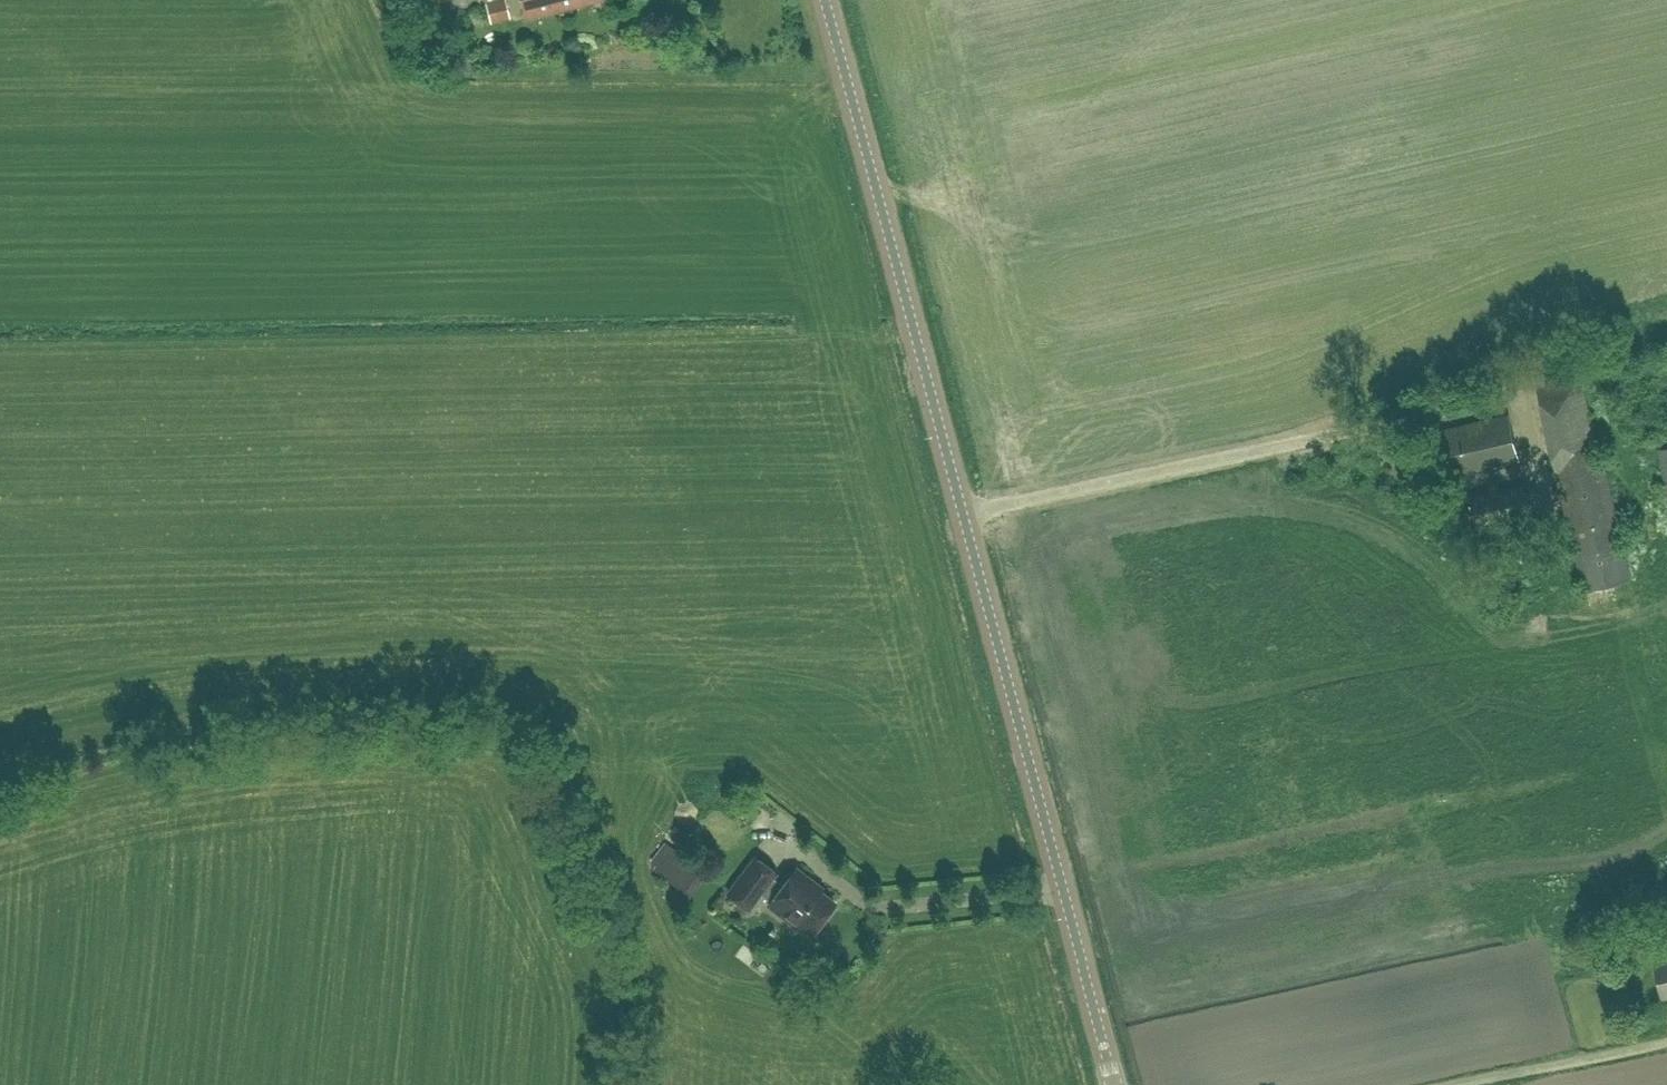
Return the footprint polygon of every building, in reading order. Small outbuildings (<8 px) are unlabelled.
[(417,17),(485,0),(412,0),(417,17)] [(510,10),(506,0),(498,0),(487,4),(492,17),(510,10)] [(525,18),(555,10),(558,13),(571,10),(572,5),(577,4),(576,0),(520,0),(525,18)] [(1581,589),(1631,579),(1605,462),(1600,463),(1578,366),(1534,375),(1581,589)] [(1446,474),(1518,459),(1509,413),(1436,428),(1446,474)] [(1475,525),(1530,514),(1524,483),(1469,495),(1475,525)] [(770,901),(768,904),(808,935),(834,902),(819,891),(822,888),(795,868),(782,885),(772,877),(775,873),(755,857),(727,893),(748,908),(760,893),(770,901)] [(706,874),(691,862),(673,885),(689,897),(706,874)] [(1657,957),(1664,995),(1666,994),(1666,955),(1657,957)]
